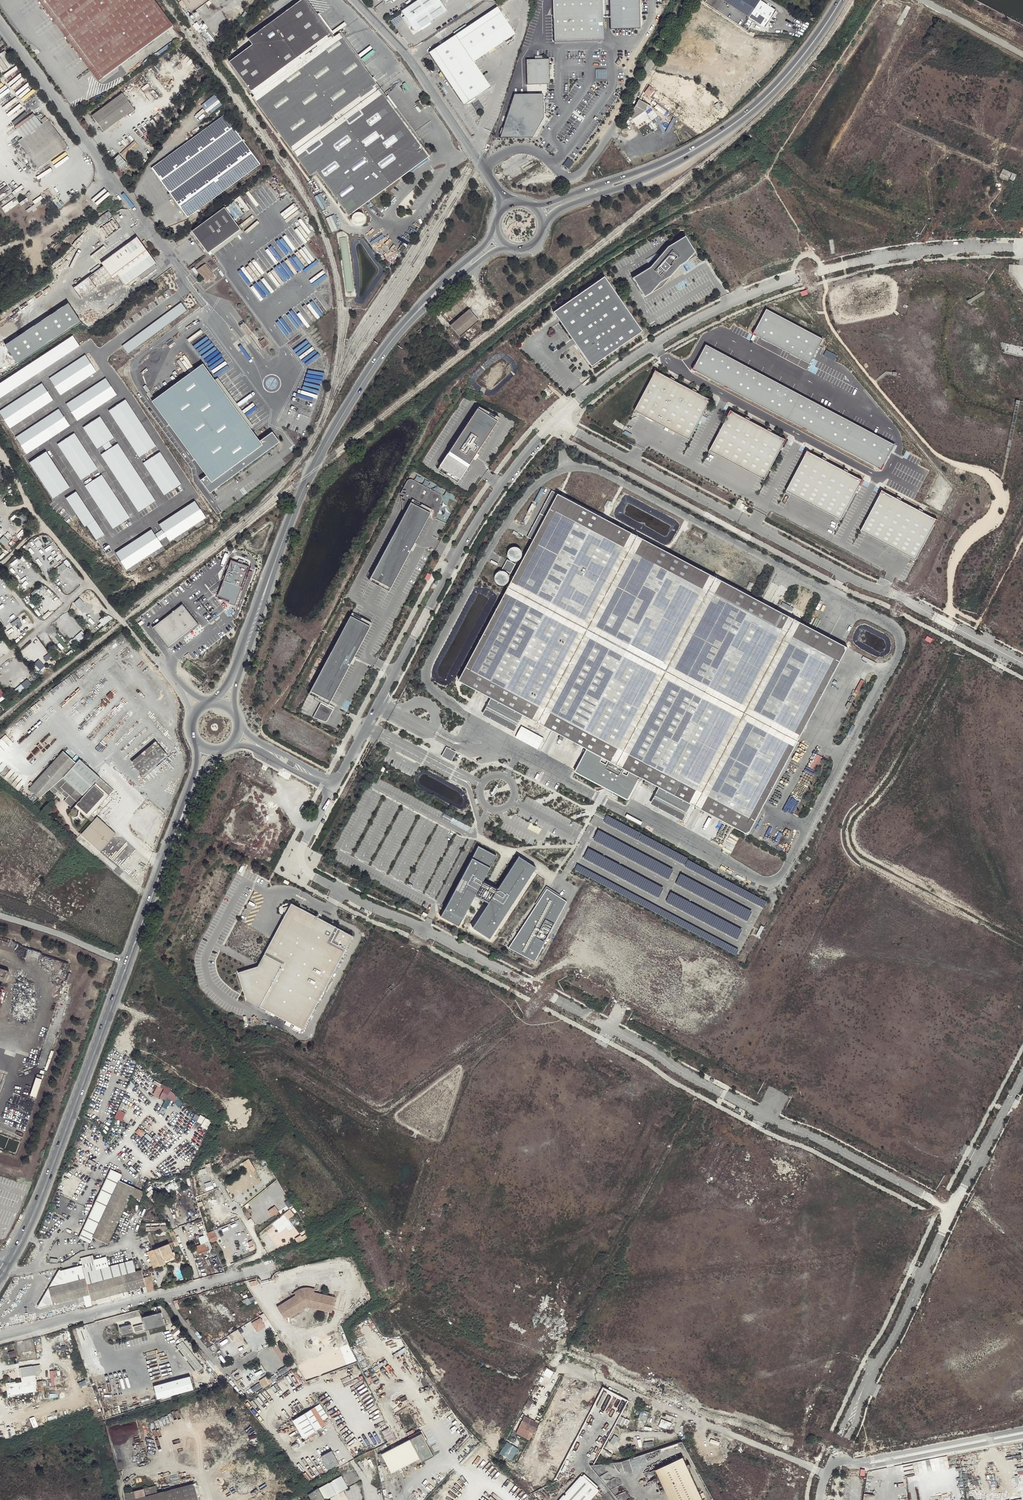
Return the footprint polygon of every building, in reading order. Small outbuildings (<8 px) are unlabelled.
[(104,78),(46,0),(39,0),(99,81),(104,78)] [(104,78),(174,27),(154,0),(46,0),(104,78)] [(191,12),(208,0),(182,0),(191,12)] [(385,95),(364,67),(340,34),(340,33),(334,37),(307,0),(301,0),(249,39),(253,45),(230,62),(255,96),(253,97),(310,176),(317,172),(325,184),(349,216),(430,157),(419,141),(395,108),(385,95)] [(401,10),(405,16),(403,17),(409,25),(410,24),(412,26),(416,27),(418,29),(422,27),(423,28),(431,23),(430,22),(447,10),(441,0),(417,0),(401,10)] [(554,42),(605,40),(603,0),(553,0),(554,42)] [(610,22),(633,21),(633,29),(641,29),(640,0),(609,0),(610,22)] [(776,10),(760,0),(723,0),(765,27),(776,10)] [(497,7),(429,52),(441,71),(439,73),(441,76),(444,76),(464,105),(490,87),(473,61),(515,34),(497,7)] [(633,21),(610,22),(610,30),(633,29),(633,21)] [(340,34),(364,67),(366,66),(342,33),(340,34)] [(0,54),(0,67),(4,73),(11,67),(9,65),(12,63),(7,56),(5,58),(2,53),(0,54)] [(548,65),(549,65),(549,58),(543,59),(543,56),(535,56),(535,59),(526,60),(527,66),(528,66),(529,83),(548,82),(548,65)] [(528,66),(527,66),(527,85),(550,84),(550,72),(552,65),(549,65),(548,65),(548,82),(529,83),(528,66)] [(644,93),(649,97),(654,90),(650,86),(644,93)] [(91,115),(103,131),(134,109),(122,93),(91,115)] [(515,95),(501,139),(533,138),(544,117),(543,93),(515,95)] [(202,98),(200,99),(208,113),(222,105),(215,94),(203,101),(202,98)] [(16,99),(6,106),(7,109),(18,101),(16,99)] [(648,105),(639,100),(625,124),(626,124),(632,120),(645,112),(648,105)] [(395,108),(419,141),(421,140),(396,107),(395,108)] [(645,112),(632,120),(637,126),(649,118),(652,121),(658,116),(652,107),(645,112)] [(17,129),(23,138),(42,124),(35,116),(17,129)] [(170,193),(188,217),(260,164),(242,140),(225,116),(153,169),(170,193)] [(193,131),(196,135),(212,122),(210,119),(193,131)] [(23,138),(19,141),(39,169),(69,147),(48,120),(42,124),(23,138)] [(120,153),(123,157),(138,145),(134,141),(120,153)] [(243,212),(269,198),(261,183),(235,197),(243,212)] [(6,212),(21,203),(18,198),(3,206),(6,212)] [(239,229),(223,208),(193,231),(209,252),(239,229)] [(326,217),(331,231),(340,228),(335,214),(326,217)] [(359,227),(361,226),(362,225),(362,224),(362,222),(362,221),(361,220),(360,219),(359,218),(357,218),(356,219),(355,219),(354,221),(354,222),(354,223),(354,225),(355,226),(357,227),(358,227),(359,227)] [(209,252),(193,231),(192,232),(207,253),(209,252)] [(650,267),(633,278),(642,294),(661,286),(680,266),(696,255),(685,236),(667,247),(650,267)] [(156,263),(149,253),(137,237),(101,263),(104,267),(112,277),(113,279),(118,276),(126,285),(156,263)] [(156,263),(126,285),(126,286),(139,276),(142,280),(156,270),(153,266),(157,264),(156,263)] [(195,269),(201,277),(210,271),(204,263),(195,269)] [(112,277),(104,267),(73,289),(81,299),(112,277)] [(210,271),(201,277),(205,281),(210,277),(211,278),(214,276),(210,271)] [(604,276),(554,312),(591,366),(642,331),(604,276)] [(443,316),(451,325),(469,310),(461,300),(443,316)] [(182,303),(122,346),(128,354),(188,311),(182,303)] [(70,305),(7,346),(19,365),(82,324),(70,305)] [(469,310),(451,325),(460,337),(467,330),(468,332),(471,330),(469,329),(479,321),(469,310)] [(823,340),(766,311),(753,335),(810,364),(823,340)] [(0,384),(0,398),(80,346),(73,336),(0,384)] [(781,355),(783,351),(773,346),(772,347),(759,340),(758,342),(763,344),(762,345),(781,355)] [(706,345),(693,370),(881,469),(894,444),(706,345)] [(60,395),(97,371),(86,355),(50,379),(60,395)] [(260,440),(203,364),(152,401),(203,470),(207,476),(201,481),(210,493),(279,442),(272,432),(260,440)] [(711,402),(655,373),(636,413),(690,442),(711,402)] [(106,378),(66,404),(77,421),(117,395),(106,378)] [(0,411),(0,413),(10,428),(53,400),(42,384),(0,411)] [(153,396),(149,391),(146,393),(152,400),(160,394),(158,392),(153,396)] [(126,399),(109,410),(140,457),(156,446),(126,399)] [(59,409),(16,437),(27,454),(70,426),(59,409)] [(496,424),(476,411),(439,467),(460,482),(496,424)] [(786,442),(731,412),(710,453),(764,482),(786,442)] [(100,417),(83,427),(97,449),(103,445),(106,451),(101,455),(139,512),(155,501),(117,444),(113,447),(109,442),(114,438),(100,417)] [(74,433),(58,444),(82,480),(98,469),(74,433)] [(46,451),(30,462),(54,498),(70,488),(46,451)] [(863,481),(807,451),(786,491),(842,521),(863,481)] [(143,463),(165,495),(181,484),(160,452),(143,463)] [(101,475),(85,485),(114,528),(130,518),(101,475)] [(405,513),(371,577),(390,588),(428,518),(431,518),(432,513),(434,513),(433,519),(436,519),(442,497),(441,495),(412,479),(410,479),(407,481),(402,490),(405,493),(404,495),(402,494),(403,512),(405,513)] [(749,834),(848,648),(552,491),(528,537),(534,541),(460,681),(493,699),(522,714),(587,749),(575,772),(607,789),(628,800),(640,777),(661,788),(690,803),(749,834)] [(76,492),(66,498),(87,530),(88,528),(97,540),(104,535),(76,492)] [(937,521),(882,492),(861,531),(917,560),(937,521)] [(151,530),(115,553),(127,570),(163,546),(159,540),(166,536),(170,541),(206,518),(195,501),(159,525),(163,531),(156,536),(151,530)] [(5,545),(9,540),(3,535),(0,539),(0,541),(5,545)] [(518,547),(517,547),(516,547),(514,547),(512,547),(511,548),(510,548),(510,549),(509,549),(508,551),(508,553),(508,554),(508,556),(508,557),(509,559),(510,559),(510,560),(512,561),(513,561),(515,562),(516,562),(516,561),(517,561),(518,561),(519,560),(520,560),(521,559),(522,558),(522,556),(522,555),(523,554),(522,553),(522,551),(521,550),(520,548),(518,547)] [(238,563),(231,561),(218,595),(231,600),(230,603),(236,605),(250,566),(243,564),(245,561),(239,559),(238,563)] [(504,570),(511,574),(516,564),(509,561),(504,570)] [(506,585),(507,584),(508,583),(509,582),(509,581),(509,580),(509,578),(509,577),(509,576),(508,575),(507,574),(506,573),(506,572),(505,572),(504,572),(503,572),(502,572),(500,572),(499,572),(498,572),(498,573),(497,573),(496,574),(495,575),(495,576),(495,577),(494,578),(494,579),(494,580),(495,581),(495,582),(495,583),(496,584),(497,585),(498,585),(499,586),(500,586),(501,586),(502,586),(503,586),(504,586),(505,586),(506,585)] [(781,605),(792,611),(793,607),(783,602),(781,605)] [(182,604),(153,628),(169,648),(198,625),(182,604)] [(106,614),(99,620),(103,625),(110,618),(106,614)] [(331,701),(370,626),(350,616),(310,690),(331,701)] [(34,663),(40,669),(44,665),(38,659),(34,663)] [(517,723),(522,714),(493,699),(489,708),(517,723)] [(142,775),(167,754),(155,740),(130,761),(142,775)] [(442,755),(450,760),(455,751),(447,747),(442,755)] [(28,788),(39,798),(50,790),(55,794),(58,791),(66,798),(64,801),(71,809),(74,806),(88,818),(91,815),(114,790),(80,759),(76,762),(63,751),(28,788)] [(817,769),(822,756),(816,754),(811,767),(817,769)] [(685,812),(690,803),(661,788),(656,796),(685,812)] [(97,816),(95,818),(92,822),(81,834),(100,851),(116,833),(97,816)] [(472,927),(490,939),(536,867),(519,856),(498,888),(490,884),(483,880),(496,855),(478,846),(441,916),(459,926),(475,895),(489,903),(472,927)] [(664,885),(586,850),(582,860),(659,895),(664,885)] [(752,908),(678,876),(674,886),(748,918),(752,908)] [(550,933),(567,902),(547,889),(538,902),(509,948),(535,962),(548,938),(545,936),(548,932),(550,933)] [(669,893),(664,903),(738,937),(742,927),(669,893)] [(353,934),(290,901),(258,964),(237,971),(247,998),(302,1028),(353,934)] [(761,925),(756,935),(759,936),(764,927),(761,925)] [(33,1076),(29,1095),(37,1096),(41,1078),(33,1076)] [(117,1109),(114,1117),(123,1120),(126,1112),(117,1109)] [(200,1114),(195,1122),(206,1128),(210,1120),(200,1114)] [(122,1174),(111,1169),(79,1238),(90,1243),(92,1238),(107,1245),(134,1187),(119,1180),(122,1174)] [(174,1180),(164,1186),(168,1192),(178,1187),(174,1180)] [(272,1216),(279,1211),(275,1205),(267,1210),(272,1216)] [(284,1213),(288,1217),(293,1213),(290,1209),(284,1213)] [(211,1213),(213,1219),(219,1217),(217,1211),(211,1213)] [(165,1229),(165,1221),(144,1222),(145,1230),(165,1229)] [(198,1236),(200,1243),(210,1239),(211,1242),(218,1239),(214,1230),(198,1236)] [(153,1249),(159,1266),(175,1260),(169,1243),(153,1249)] [(153,1268),(159,1266),(153,1249),(147,1251),(153,1268)] [(145,1286),(143,1278),(141,1273),(141,1270),(135,1271),(132,1260),(96,1270),(92,1255),(79,1259),(81,1265),(60,1271),(58,1270),(38,1306),(40,1308),(89,1294),(91,1300),(145,1286)] [(145,1286),(147,1292),(154,1290),(150,1276),(143,1278),(145,1286)] [(291,1293),(290,1294),(292,1297),(289,1299),(276,1307),(283,1318),(289,1318),(306,1307),(331,1313),(335,1298),(319,1294),(315,1294),(316,1289),(314,1289),(312,1288),(309,1288),(307,1288),(306,1288),(304,1289),(303,1289),(302,1289),(300,1289),(299,1290),(297,1290),(295,1291),(294,1292),(292,1293),(291,1293)] [(147,1330),(166,1325),(162,1311),(143,1316),(147,1330)] [(261,1318),(252,1323),(257,1332),(266,1326),(261,1318)] [(123,1336),(135,1333),(132,1324),(121,1327),(123,1336)] [(237,1330),(229,1335),(233,1341),(236,1339),(238,1342),(243,1339),(237,1330)] [(9,1395),(37,1390),(33,1366),(20,1368),(22,1377),(25,1377),(26,1383),(17,1384),(16,1381),(7,1383),(9,1395)] [(273,1382),(268,1375),(260,1380),(265,1387),(273,1382)] [(317,1429),(325,1424),(315,1406),(306,1412),(317,1429)] [(524,1415),(515,1432),(529,1439),(538,1422),(524,1415)] [(669,1429),(672,1422),(661,1418),(659,1425),(669,1429)] [(302,1441),(311,1436),(308,1431),(299,1436),(302,1441)] [(422,1433),(381,1453),(390,1471),(419,1457),(421,1462),(433,1455),(422,1433)] [(500,1454),(512,1460),(519,1447),(506,1441),(500,1454)] [(327,1466),(338,1460),(332,1450),(321,1456),(327,1466)] [(657,1467),(672,1499),(698,1499),(703,1497),(684,1455),(657,1467)] [(601,1489),(583,1474),(559,1499),(591,1499),(601,1489)] [(308,1494),(311,1499),(326,1499),(334,1495),(338,1494),(347,1488),(342,1479),(344,1478),(342,1476),(318,1489),(317,1488),(308,1494)] [(127,1499),(199,1499),(194,1483),(157,1492),(156,1485),(125,1493),(127,1499)]
